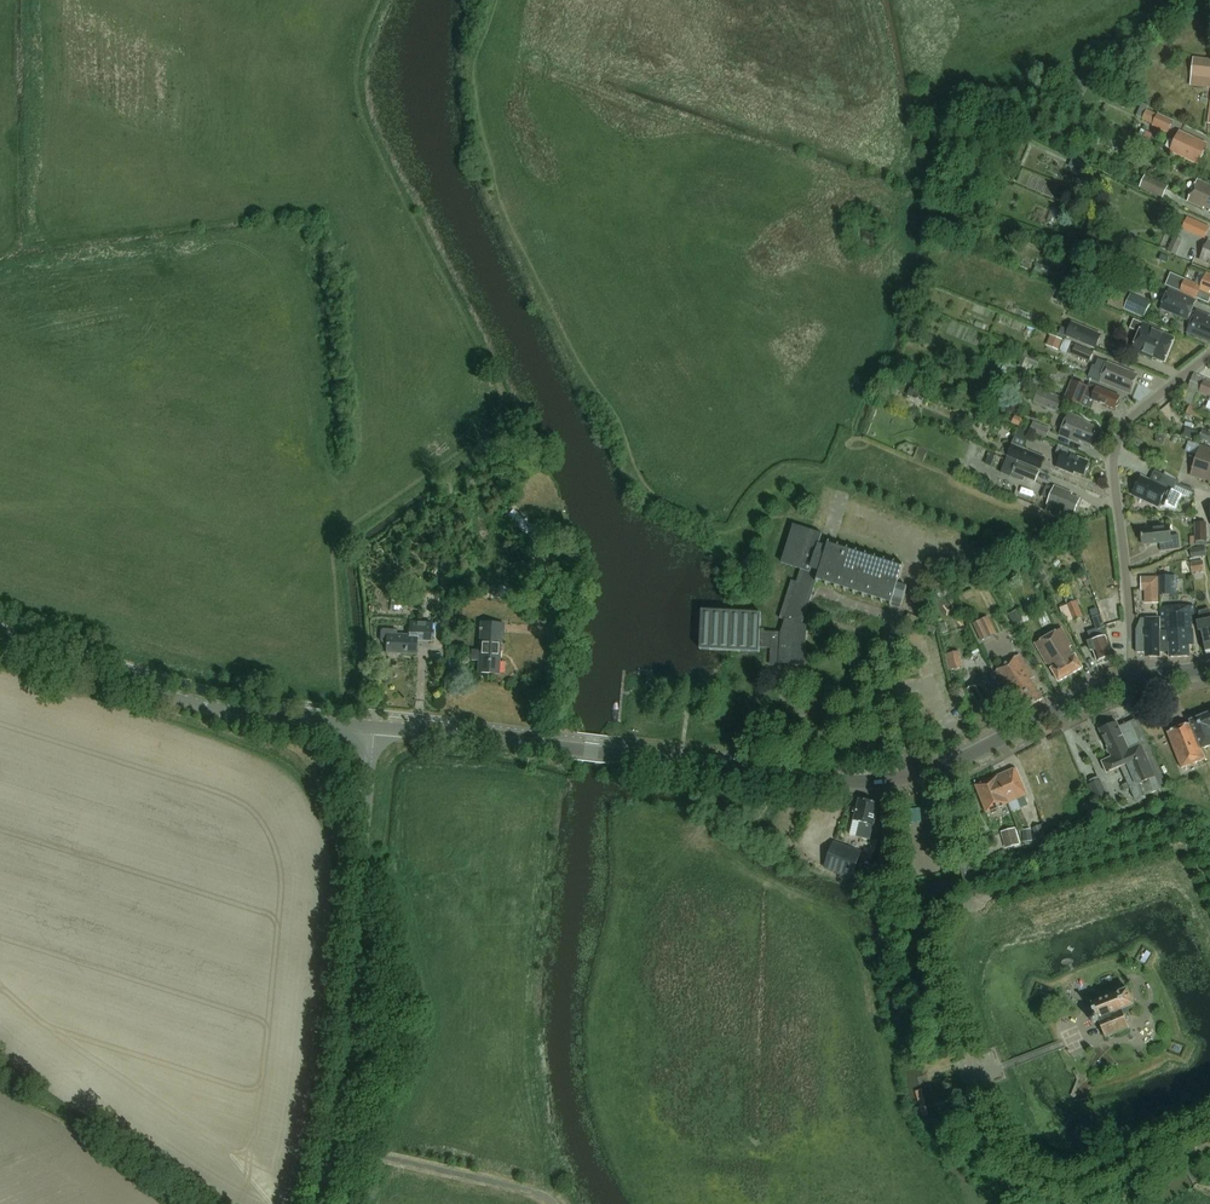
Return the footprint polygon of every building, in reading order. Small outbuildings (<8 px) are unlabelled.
[(1195,61),(1193,79),(1209,81),(1209,63),(1195,61)] [(1168,133),(1173,123),(1155,115),(1144,110),(1145,108),(1140,106),(1134,117),(1168,133)] [(1179,133),(1171,151),(1197,163),(1205,145),(1179,133)] [(1167,189),(1144,178),(1139,189),(1162,200),(1167,189)] [(1197,181),(1188,201),(1209,211),(1209,187),(1197,181)] [(1016,212),(1022,194),(1012,190),(1005,209),(1016,212)] [(1187,219),(1182,230),(1205,240),(1209,228),(1187,219)] [(1174,236),(1167,252),(1175,256),(1182,240),(1174,236)] [(1209,240),(1200,260),(1209,264),(1209,241),(1209,240)] [(1180,292),(1185,280),(1171,274),(1166,286),(1180,292)] [(1206,275),(1201,287),(1185,280),(1180,292),(1196,299),(1200,291),(1209,295),(1209,276),(1206,275)] [(1188,323),(1197,302),(1169,290),(1161,312),(1188,323)] [(1129,295),(1123,310),(1143,319),(1150,304),(1129,295)] [(1186,334),(1209,343),(1209,317),(1196,311),(1186,334)] [(1134,321),(1130,330),(1140,334),(1138,338),(1169,351),(1174,340),(1162,335),(1163,333),(1134,321)] [(1064,338),(1095,351),(1101,336),(1071,324),(1064,338)] [(1138,338),(1132,352),(1152,360),(1153,358),(1164,362),(1169,351),(1138,338)] [(1089,364),(1093,354),(1071,344),(1067,354),(1089,364)] [(1026,370),(1030,361),(1023,358),(1019,367),(1026,370)] [(1070,360),(1067,367),(1079,371),(1081,364),(1070,360)] [(1093,366),(1088,378),(1100,383),(1130,395),(1136,380),(1133,378),(1134,375),(1107,364),(1098,361),(1095,367),(1093,366)] [(1203,381),(1204,380),(1193,376),(1188,387),(1182,402),(1193,406),(1198,396),(1209,401),(1205,411),(1209,413),(1209,384),(1203,381)] [(1041,388),(1044,381),(1035,377),(1032,384),(1041,388)] [(1072,383),(1065,400),(1081,406),(1083,400),(1090,401),(1115,411),(1120,398),(1089,386),(1087,389),(1072,383)] [(907,396),(913,399),(923,402),(926,392),(916,389),(910,386),(907,396)] [(1039,390),(1033,404),(1056,414),(1062,400),(1039,390)] [(1203,430),(1209,415),(1190,406),(1183,421),(1203,430)] [(1092,447),(1099,430),(1090,427),(1090,426),(1084,424),(1085,421),(1069,414),(1060,437),(1079,445),(1080,442),(1092,447)] [(1011,420),(1009,426),(1018,429),(1020,423),(1011,420)] [(1045,440),(1049,431),(1032,424),(1028,434),(1045,440)] [(1209,444),(1209,434),(1203,431),(1199,440),(1209,444)] [(1006,458),(1040,472),(1045,459),(1020,449),(1022,445),(1015,443),(1013,446),(1012,446),(1006,458)] [(1059,446),(1056,455),(1062,457),(1057,469),(1072,475),(1075,473),(1084,477),(1089,463),(1075,457),(1076,453),(1059,446)] [(1201,446),(1201,447),(1198,456),(1191,475),(1209,481),(1209,448),(1201,446)] [(1039,473),(1017,464),(1017,463),(1006,458),(1000,473),(1023,483),(1025,478),(1036,482),(1039,473)] [(1155,471),(1150,480),(1141,476),(1141,477),(1132,495),(1141,499),(1158,507),(1159,507),(1177,508),(1183,496),(1173,491),(1175,486),(1193,494),(1192,490),(1179,485),(1179,482),(1165,472),(1164,476),(1155,471)] [(1074,514),(1080,501),(1071,497),(1072,494),(1055,487),(1054,490),(1047,487),(1042,498),(1049,501),(1047,506),(1064,513),(1065,511),(1074,514)] [(1197,546),(1205,546),(1208,546),(1208,542),(1208,523),(1195,523),(1196,542),(1197,542),(1197,546)] [(802,625),(806,611),(815,583),(891,607),(892,604),(902,606),(907,588),(898,585),(904,566),(829,543),(827,548),(818,545),(822,534),(793,525),(782,564),(801,571),(797,583),(791,581),(780,619),(785,621),(781,633),(760,632),(761,613),(701,611),(699,651),(759,653),(759,648),(780,649),(779,664),(805,665),(807,627),(802,625)] [(1170,526),(1141,529),(1142,545),(1160,544),(1161,551),(1180,550),(1179,535),(1171,536),(1170,526)] [(1193,559),(1207,556),(1205,546),(1191,549),(1193,559)] [(1205,571),(1203,560),(1191,562),(1192,573),(1205,571)] [(1160,596),(1175,595),(1174,577),(1159,577),(1160,596)] [(1145,593),(1145,606),(1158,606),(1158,580),(1141,580),(1142,593),(1145,593)] [(1074,621),(1084,617),(1077,602),(1067,606),(1074,621)] [(1159,620),(1160,653),(1170,653),(1170,658),(1190,657),(1190,646),(1194,646),(1192,623),(1195,623),(1193,606),(1186,607),(1186,603),(1176,604),(1176,608),(1160,609),(1161,620),(1159,620)] [(1015,609),(1008,613),(1014,625),(1021,621),(1015,609)] [(1209,653),(1209,612),(1209,610),(1199,612),(1201,622),(1197,622),(1199,630),(1202,632),(1206,653),(1209,653)] [(926,631),(929,625),(908,614),(905,620),(926,631)] [(1091,641),(1088,642),(1091,651),(1093,652),(1096,662),(1112,657),(1105,636),(1104,636),(1102,628),(1105,627),(1101,615),(1092,618),(1096,629),(1088,632),(1091,641)] [(996,633),(989,618),(974,625),(982,640),(996,633)] [(1160,657),(1160,653),(1159,620),(1140,620),(1136,630),(1137,653),(1148,653),(1148,657),(1160,657)] [(410,623),(409,637),(387,636),(386,655),(415,656),(416,641),(431,642),(431,623),(410,623)] [(948,632),(945,623),(939,625),(942,634),(948,632)] [(503,634),(504,626),(481,625),(478,674),(499,675),(501,634),(503,634)] [(929,625),(926,631),(934,635),(937,629),(929,625)] [(1059,682),(1083,669),(1076,655),(1074,656),(1069,648),(1072,646),(1062,629),(1035,644),(1047,664),(1049,663),(1053,668),(1052,669),(1059,682)] [(950,671),(963,668),(959,652),(946,656),(950,671)] [(1026,710),(1042,698),(1030,680),(1034,677),(1019,655),(994,672),(1018,706),(1022,703),(1026,710)] [(990,716),(1005,705),(985,677),(968,690),(976,702),(981,702),(990,716)] [(1168,733),(1182,769),(1206,760),(1202,750),(1209,747),(1209,714),(1191,722),(1192,724),(1168,733)] [(1109,726),(1099,730),(1112,758),(1102,762),(1108,774),(1121,768),(1128,783),(1122,786),(1125,791),(1131,788),(1136,800),(1167,786),(1137,720),(1119,728),(1117,723),(1115,723),(1113,722),(1109,723),(1109,726)] [(1016,768),(997,776),(1008,804),(1009,803),(1012,812),(1021,809),(1028,806),(1024,797),(1027,796),(1016,768)] [(997,776),(975,785),(986,813),(1008,804),(997,776)] [(1100,780),(1089,785),(1096,801),(1107,796),(1100,780)] [(854,821),(851,835),(856,837),(869,840),(873,826),(875,826),(880,805),(860,800),(854,821)] [(1036,840),(1043,837),(1039,826),(1031,829),(1036,840)] [(1005,849),(1020,845),(1015,829),(1001,833),(1005,849)] [(1032,842),(1031,830),(1023,831),(1024,843),(1032,842)] [(873,840),(865,859),(875,863),(883,844),(873,840)] [(851,879),(861,853),(834,843),(824,869),(851,879)] [(1091,1021),(1092,1024),(1095,1025),(1098,1024),(1099,1023),(1105,1038),(1129,1029),(1122,1011),(1130,1008),(1135,1006),(1134,1004),(1130,995),(1128,990),(1092,1004),(1093,1008),(1097,1017),(1095,1017),(1092,1018),(1091,1021)]
